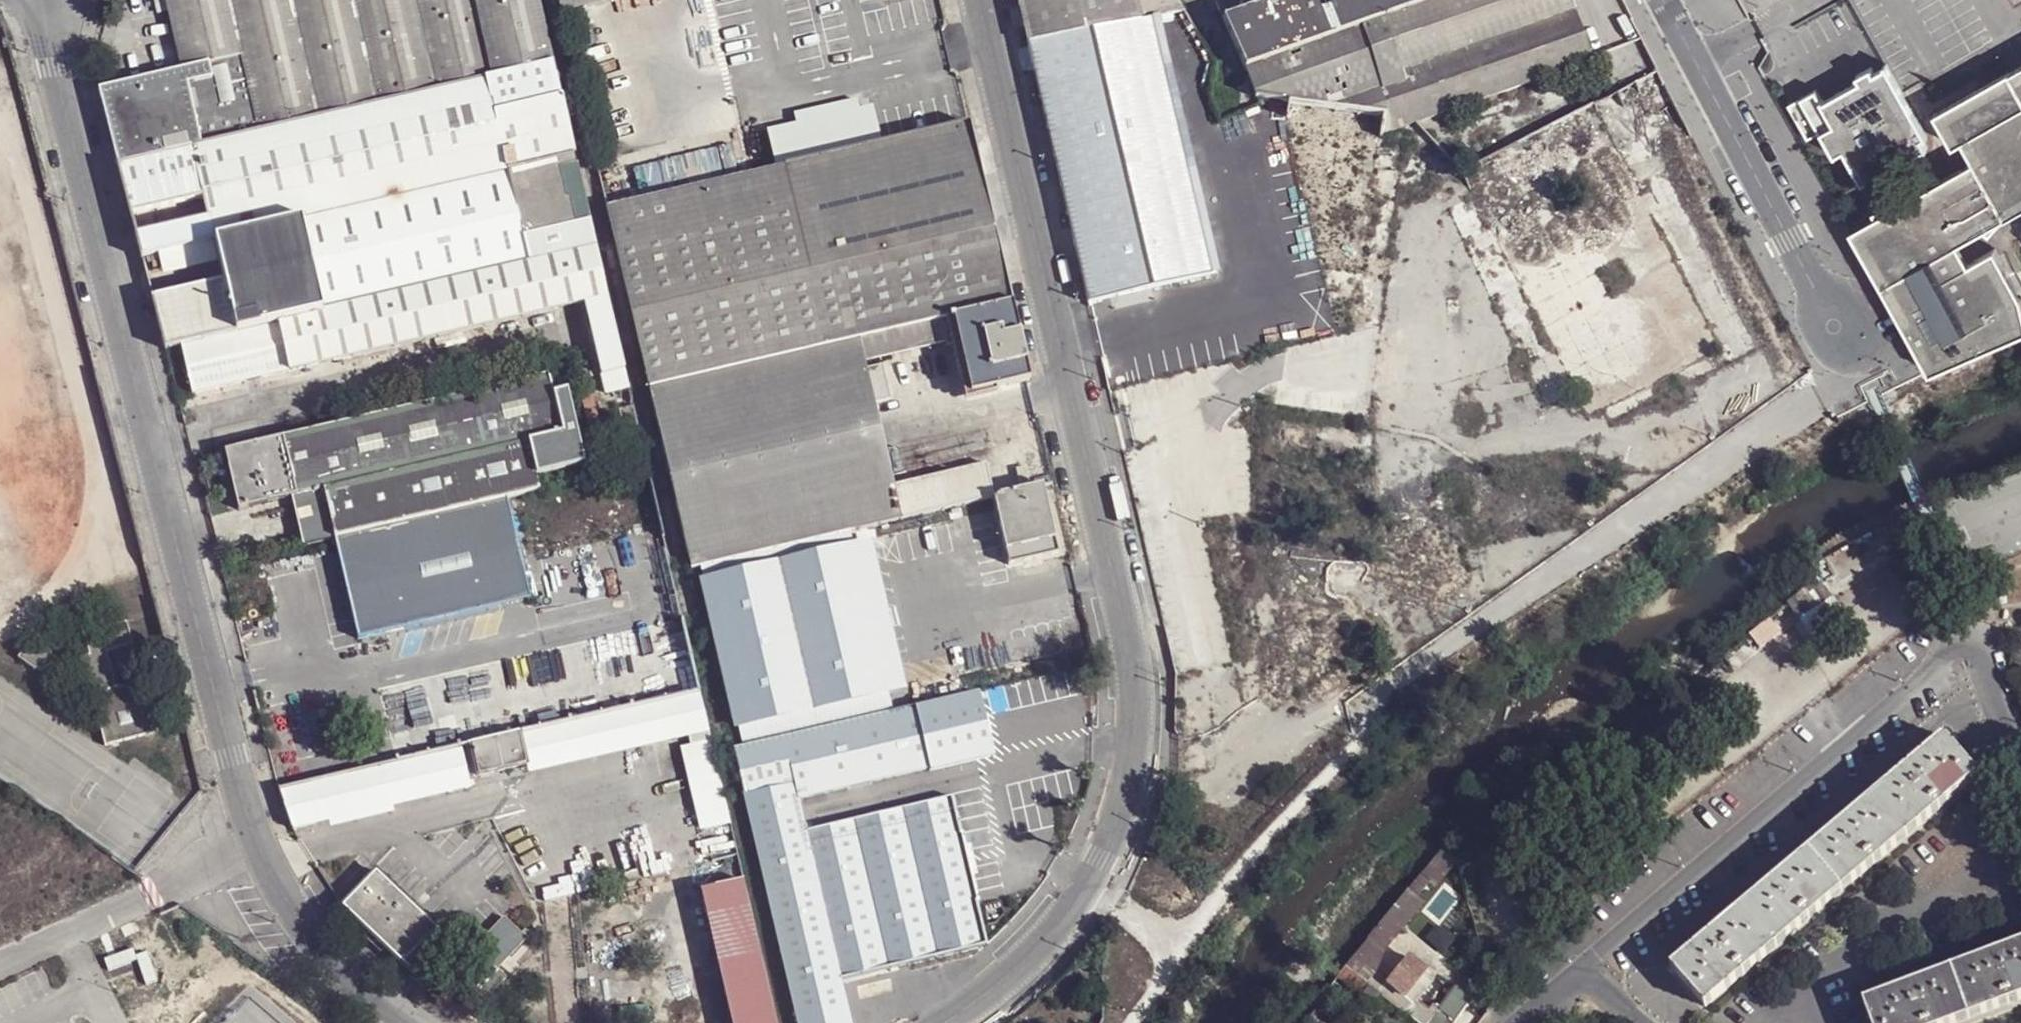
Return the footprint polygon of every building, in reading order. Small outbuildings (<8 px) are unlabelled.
[(148,18),(167,13),(164,0),(144,0),(148,18)] [(167,13),(181,69),(207,63),(209,80),(186,85),(201,144),(485,79),(551,64),(535,0),(164,0),(167,13)] [(1026,45),(1156,21),(1187,16),(1178,0),(1016,0),(1026,45)] [(1223,20),(1279,0),(1214,0),(1223,20)] [(1223,20),(1244,70),(1361,28),(1439,0),(1279,0),(1223,20)] [(1361,28),(1383,89),(1384,113),(1382,133),(1590,62),(1568,0),(1439,0),(1361,28)] [(1187,16),(1156,21),(1161,41),(1198,33),(1187,16)] [(1087,307),(1215,280),(1161,41),(1156,21),(1026,45),(1087,307)] [(1361,28),(1244,70),(1255,96),(1281,99),(1384,113),(1383,89),(1361,28)] [(115,162),(188,146),(201,144),(186,85),(209,80),(207,63),(181,69),(95,89),(115,162)] [(560,100),(551,64),(485,79),(493,115),(560,100)] [(1893,74),(1888,67),(1875,74),(1872,69),(1858,76),(1861,81),(1823,102),(1835,124),(1823,131),(1836,156),(1845,150),(1863,181),(1881,171),(1877,163),(1911,145),(1916,154),(1923,150),(1928,148),(1923,139),(1926,136),(1893,74)] [(2011,72),(2020,90),(2020,67),(2011,72)] [(1938,112),(1952,142),(1954,145),(1964,139),(1976,161),(2008,216),(2020,208),(2020,90),(2011,72),(1938,112)] [(485,79),(201,144),(188,146),(202,201),(207,222),(212,241),(506,174),(493,115),(485,79)] [(572,158),(560,100),(493,115),(506,174),(572,158)] [(768,136),(777,173),(783,172),(853,156),(844,119),(858,115),(856,105),(795,120),(797,129),(768,136)] [(878,150),(869,113),(858,115),(844,119),(853,156),(878,150)] [(993,234),(968,128),(878,150),(853,156),(783,172),(790,205),(808,277),(993,234)] [(130,219),(202,201),(188,146),(115,162),(130,219)] [(582,195),(572,158),(506,174),(522,238),(573,226),(566,199),(582,195)] [(2020,330),(2020,288),(1997,248),(1969,261),(1958,242),(1979,230),(1985,236),(2008,216),(1976,161),(1852,230),(1923,367),(1926,373),(1931,369),(2020,330)] [(648,390),(825,348),(808,277),(790,205),(783,172),(777,173),(606,214),(648,390)] [(506,174),(212,241),(224,286),(236,336),(277,327),(422,290),(528,266),(522,238),(506,174)] [(566,199),(573,226),(588,224),(582,195),(566,199)] [(140,260),(212,241),(207,222),(136,239),(140,260)] [(594,250),(588,224),(573,226),(522,238),(528,266),(594,250)] [(808,277),(825,348),(856,342),(951,320),(1011,307),(993,234),(808,277)] [(277,327),(287,375),(584,304),(605,299),(594,250),(528,266),(422,290),(277,327)] [(224,286),(152,302),(165,353),(180,350),(236,336),(224,286)] [(605,299),(584,304),(603,394),(626,389),(605,299)] [(1011,307),(951,320),(955,339),(957,346),(968,397),(1029,385),(1011,307)] [(856,342),(860,360),(955,339),(951,320),(856,342)] [(287,375),(277,327),(236,336),(180,350),(190,398),(287,375)] [(957,346),(955,339),(860,360),(862,368),(957,346)] [(848,536),(900,524),(892,491),(872,408),(864,376),(862,368),(860,360),(856,342),(825,348),(648,390),(689,572),(699,570),(848,536)] [(882,371),(864,376),(872,408),(889,405),(882,371)] [(308,434),(280,441),(294,499),(528,445),(561,437),(553,400),(548,377),(308,434)] [(561,437),(528,445),(537,480),(584,469),(566,396),(553,400),(561,437)] [(238,511),(294,499),(280,441),(224,454),(238,511)] [(537,480),(528,445),(294,499),(305,547),(337,540),(507,500),(540,492),(537,480)] [(900,524),(992,503),(983,473),(892,491),(900,524)] [(1053,545),(1041,491),(992,503),(1004,558),(1053,545)] [(507,500),(337,540),(359,644),(529,601),(507,500)] [(699,570),(702,582),(851,549),(848,536),(699,570)] [(870,544),(851,549),(885,696),(904,692),(870,544)] [(1057,560),(1053,545),(1004,558),(1008,572),(1057,560)] [(885,696),(851,549),(702,582),(735,729),(885,696)] [(1814,579),(1783,603),(1797,621),(1828,598),(1814,579)] [(1797,621),(1783,603),(1763,618),(1777,636),(1797,621)] [(131,627),(87,639),(93,660),(77,665),(87,702),(95,700),(108,751),(159,738),(145,686),(120,694),(109,656),(136,649),(131,627)] [(29,652),(21,663),(37,674),(56,669),(53,656),(40,659),(29,652)] [(980,695),(915,711),(930,773),(994,757),(980,695)] [(517,740),(525,774),(527,782),(688,743),(709,738),(699,696),(517,740)] [(889,716),(885,696),(735,729),(739,749),(782,742),(889,716)] [(930,773),(915,711),(889,716),(782,742),(792,786),(796,804),(930,773)] [(1978,776),(1946,737),(1912,766),(1902,773),(1846,821),(1837,828),(1780,876),(1772,884),(1673,967),(1705,1006),(1978,776)] [(709,738),(688,743),(690,750),(710,745),(709,738)] [(517,740),(470,751),(479,785),(525,774),(517,740)] [(792,786),(782,742),(739,749),(731,751),(741,798),(792,786)] [(710,745),(690,750),(680,752),(700,835),(730,828),(710,745)] [(283,797),(292,836),(328,827),(391,812),(472,794),(463,755),(283,797)] [(1900,771),(1902,773),(1912,766),(1909,764),(1900,771)] [(753,847),(804,836),(796,804),(792,786),(741,798),(753,847)] [(838,982),(911,967),(958,956),(984,950),(975,907),(958,839),(951,801),(804,836),(753,847),(794,1022),(846,1022),(838,982)] [(391,812),(328,827),(330,834),(393,819),(391,812)] [(1843,819),(1836,826),(1837,828),(1846,821),(1843,819)] [(1008,827),(958,839),(975,907),(1023,895),(1008,827)] [(1383,917),(1399,929),(1401,931),(1423,904),(1416,898),(1427,884),(1433,889),(1456,862),(1455,858),(1448,840),(1414,880),(1383,917)] [(1778,874),(1770,881),(1772,884),(1780,876),(1778,874)] [(373,880),(341,915),(403,972),(435,936),(373,880)] [(742,882),(699,892),(730,1022),(775,1022),(742,882)] [(1383,917),(1342,965),(1364,982),(1376,967),(1381,953),(1399,929),(1383,917)] [(435,958),(428,965),(447,982),(470,1003),(477,995),(487,1004),(508,981),(499,973),(532,938),(527,934),(524,937),(505,920),(454,975),(435,958)] [(435,936),(403,972),(413,982),(428,965),(435,958),(446,946),(435,936)] [(1865,1004),(1872,1022),(1956,1022),(2020,999),(2020,945),(1997,954),(1996,951),(1986,955),(1986,958),(1917,984),(1916,982),(1906,986),(1906,988),(1865,1004)] [(960,967),(958,956),(911,967),(913,977),(960,967)] [(1390,978),(1385,984),(1403,996),(1424,969),(1406,956),(1390,978)] [(1335,975),(1373,1004),(1380,995),(1378,994),(1364,982),(1342,965),(1335,975)] [(1376,967),(1364,982),(1378,994),(1385,984),(1390,978),(1376,967)] [(1424,969),(1403,996),(1395,1006),(1405,1013),(1433,977),(1424,969)] [(1385,984),(1378,994),(1380,995),(1395,1006),(1403,996),(1385,984)] [(1436,1010),(1452,1021),(1470,997),(1454,986),(1438,1007),(1436,1010)] [(1321,994),(1313,1006),(1323,1014),(1331,1003),(1321,994)] [(1452,1021),(1436,1010),(1438,1007),(1432,1003),(1428,1009),(1417,1001),(1407,1015),(1418,1022),(1451,1022),(1452,1021)]
